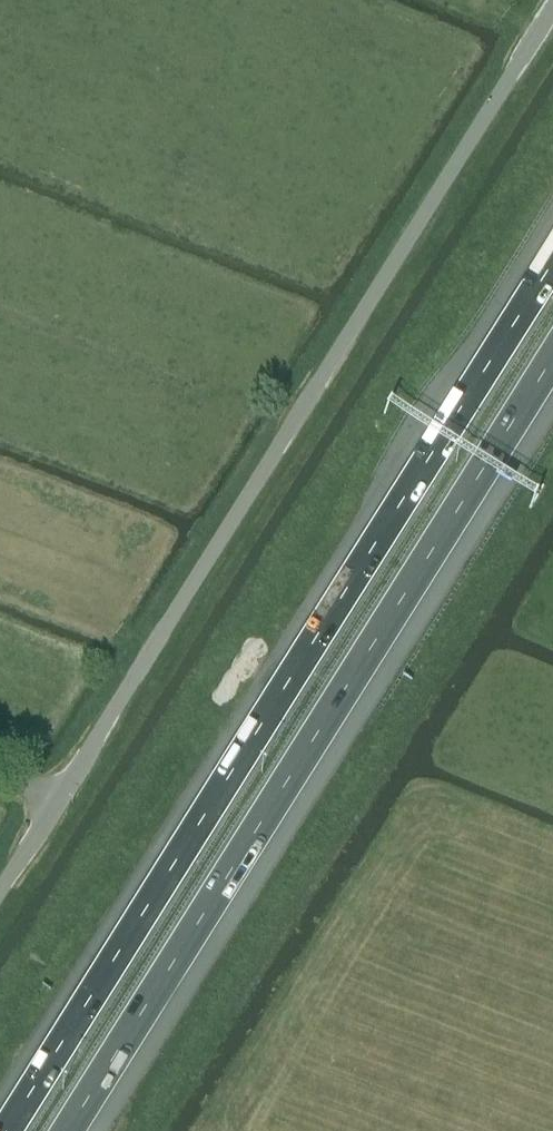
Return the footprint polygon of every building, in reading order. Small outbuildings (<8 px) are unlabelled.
[(5,723),(0,735),(12,741),(18,728),(5,723)]
